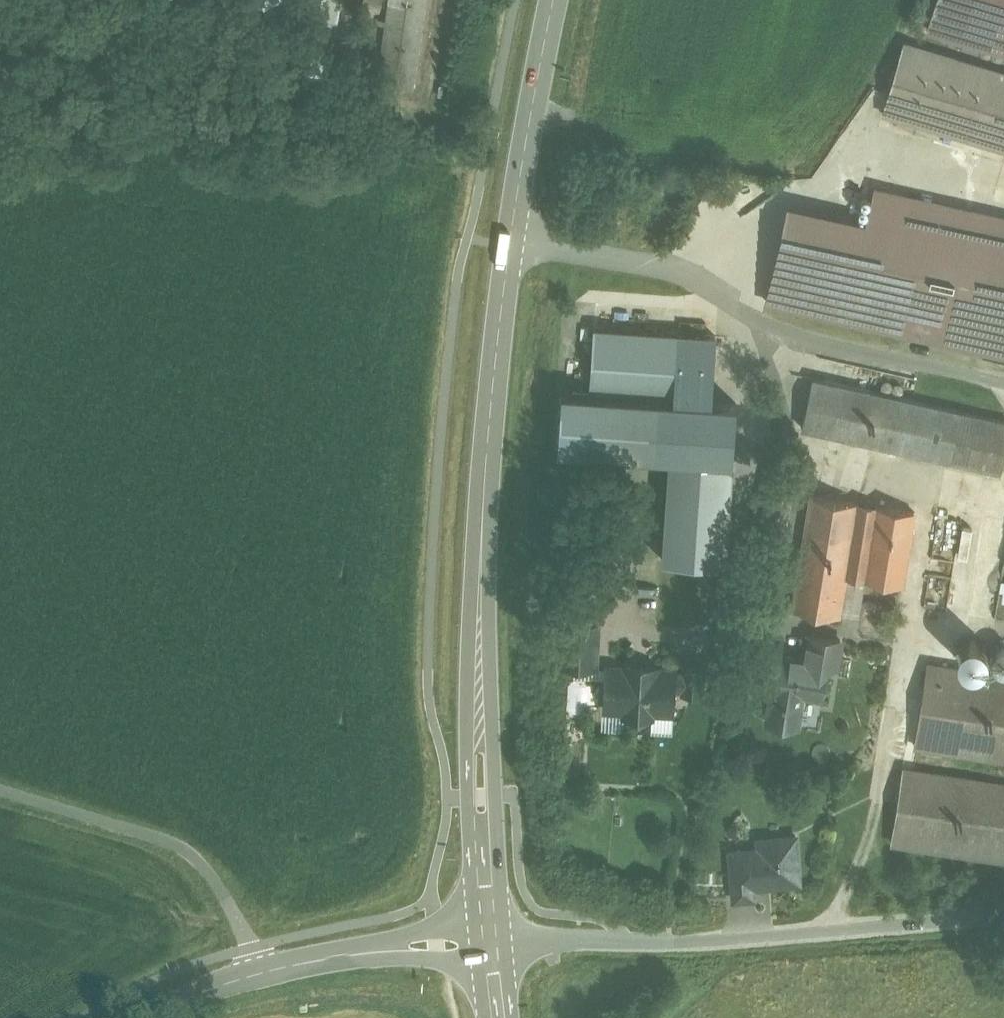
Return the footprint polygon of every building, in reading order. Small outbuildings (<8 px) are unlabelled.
[(293,71),(327,77),(340,0),(304,0),(293,71)] [(378,83),(413,88),(426,0),(390,0),(378,83)] [(928,28),(1003,51),(1003,0),(936,0),(928,28)] [(904,42),(883,113),(1003,149),(1003,72),(904,42)] [(874,189),(866,221),(845,319),(1003,354),(1003,218),(874,189)] [(866,221),(788,203),(767,301),(845,319),(866,221)] [(716,336),(594,327),(590,392),(660,397),(711,400),(716,336)] [(962,411),(813,379),(802,427),(951,460),(962,411)] [(660,397),(590,392),(562,389),(557,447),(656,454),(660,397)] [(962,411),(951,460),(1002,472),(1003,462),(1003,421),(962,411)] [(733,460),(670,456),(663,558),(726,562),(733,460)] [(791,492),(768,487),(759,536),(782,540),(791,492)] [(859,503),(810,495),(805,525),(854,533),(859,503)] [(915,512),(876,506),(866,563),(864,577),(864,578),(903,585),(915,512)] [(854,533),(805,525),(800,561),(848,569),(850,560),(854,533)] [(866,563),(850,560),(848,569),(847,574),(864,577),(866,563)] [(848,569),(800,561),(792,607),(841,615),(847,574),(848,569)] [(599,623),(565,621),(563,663),(596,665),(599,623)] [(842,639),(810,634),(807,657),(828,660),(828,662),(838,664),(842,639)] [(807,657),(772,651),(766,687),(772,688),(768,716),(799,721),(804,693),(822,695),(828,662),(828,660),(807,657)] [(705,662),(685,661),(684,672),(683,689),(683,691),(703,692),(705,662)] [(928,663),(915,745),(1003,759),(1003,676),(928,663)] [(658,666),(624,664),(624,666),(608,665),(606,707),(625,709),(625,713),(652,714),(653,710),(672,711),(673,688),(683,689),(684,672),(674,671),(674,669),(658,668),(658,666)] [(903,768),(892,842),(1003,859),(1003,784),(903,768)] [(796,835),(769,837),(769,847),(730,850),(732,868),(752,867),(753,886),(800,883),(796,835)] [(752,867),(732,868),(734,899),(754,897),(753,886),(752,867)]
